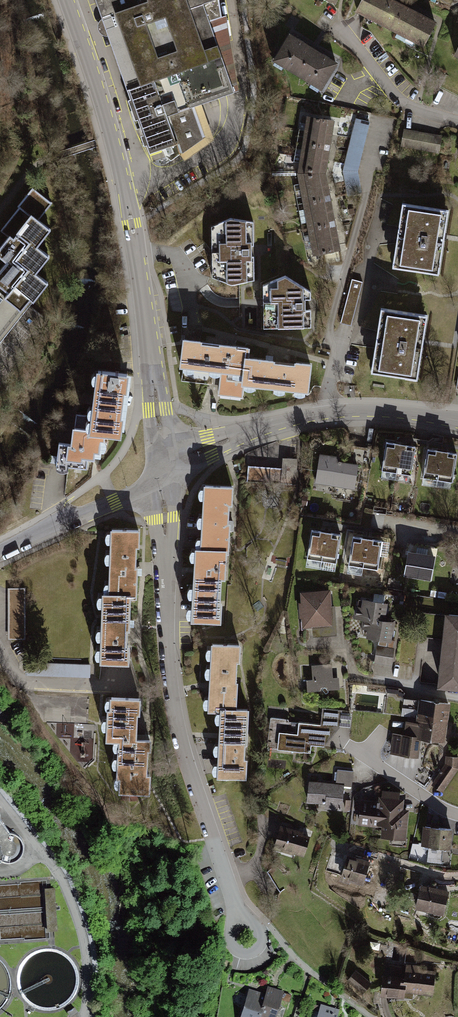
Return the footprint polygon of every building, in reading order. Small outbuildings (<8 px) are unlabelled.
[(123,91),(232,52),(222,0),(93,0),(123,91)] [(397,6),(385,0),(359,0),(354,11),(386,27),(397,6)] [(420,45),(431,22),(397,6),(386,27),(420,45)] [(311,49),(288,35),(272,61),(319,90),(335,64),(311,49)] [(232,52),(123,91),(147,158),(175,148),(180,160),(211,138),(199,107),(237,91),(232,52)] [(302,133),(329,136),(331,123),(304,118),(302,133)] [(369,123),(356,120),(343,168),(348,191),(359,188),(356,173),(369,123)] [(411,131),(404,130),(401,147),(438,154),(441,136),(411,131)] [(302,133),(301,144),(327,149),(329,136),(302,133)] [(298,158),(324,163),(327,149),(301,144),(298,158)] [(296,176),(322,175),(324,163),(298,158),(297,173),(296,176)] [(299,192),(324,186),(322,175),(296,176),(299,192)] [(302,205),(327,200),(324,186),(299,192),(302,205)] [(34,189),(3,228),(11,234),(0,248),(0,256),(9,264),(1,274),(0,274),(0,339),(26,307),(30,302),(35,307),(52,286),(39,276),(53,257),(40,246),(53,230),(42,221),(55,206),(34,189)] [(305,218),(330,212),(327,200),(302,205),(305,218)] [(393,236),(388,268),(433,276),(439,237),(442,213),(397,206),(393,236)] [(307,231),(333,225),(330,212),(305,218),(307,231)] [(226,216),(208,225),(208,277),(229,283),(237,282),(253,279),(252,220),(226,216)] [(238,327),(260,328),(259,284),(280,276),(279,245),(265,246),(265,218),(252,220),(253,279),(237,282),(237,302),(238,327)] [(310,244),(337,238),(333,225),(307,231),(310,244)] [(313,256),(339,250),(337,238),(310,244),(313,256)] [(280,276),(259,284),(260,328),(309,327),(308,291),(284,275),(280,276)] [(350,279),(338,323),(343,324),(349,326),(361,281),(350,279)] [(371,349),(367,372),(412,379),(417,342),(421,316),(377,310),(372,340),(371,349)] [(244,380),(248,352),(249,343),(185,333),(180,363),(222,369),(218,394),(242,397),(244,380)] [(277,356),(248,352),(244,380),(310,389),(314,358),(297,357),(296,361),(277,358),(277,356)] [(91,429),(105,431),(119,433),(126,372),(98,369),(91,429)] [(103,451),(105,431),(91,429),(76,428),(74,443),(61,442),(58,463),(87,466),(88,456),(95,456),(96,450),(103,451)] [(395,471),(398,449),(383,447),(381,469),(395,471)] [(410,473),(413,451),(398,449),(395,471),(410,473)] [(339,456),(319,452),(315,482),(317,484),(316,488),(329,490),(330,485),(354,489),(358,463),(339,460),(339,456)] [(437,479),(440,457),(425,455),(422,477),(437,479)] [(451,481),(454,459),(440,457),(437,479),(451,481)] [(281,471),(248,469),(247,483),(292,486),(293,462),(281,461),(281,471)] [(231,505),(232,487),(202,486),(200,548),(223,549),(228,549),(229,527),(223,527),(224,504),(231,505)] [(142,549),(143,532),(113,531),(111,592),(135,593),(139,593),(140,572),(134,572),(135,549),(142,549)] [(321,558),(324,536),(309,534),(306,556),(321,558)] [(335,560),(338,538),(324,536),(321,558),(335,560)] [(360,564),(363,542),(348,540),(346,562),(360,564)] [(375,566),(377,544),(363,542),(360,564),(375,566)] [(222,579),(223,549),(200,548),(191,547),(187,622),(222,623),(222,605),(216,604),(217,579),(222,579)] [(435,554),(408,550),(404,574),(431,579),(435,554)] [(24,590),(9,590),(9,638),(24,638),(24,590)] [(134,625),(135,593),(111,592),(102,592),(100,665),(134,666),(135,647),(128,647),(129,625),(134,625)] [(328,592),(299,592),(298,626),(318,627),(318,634),(335,634),(335,616),(328,616),(328,592)] [(384,605),(358,602),(356,621),(369,622),(383,623),(384,605)] [(444,614),(442,637),(440,654),(457,656),(457,616),(444,614)] [(383,623),(369,622),(368,638),(385,641),(392,641),(394,625),(383,623)] [(240,670),(241,648),(209,646),(206,708),(216,708),(240,710),(241,695),(234,695),(235,670),(240,670)] [(393,651),(376,649),(374,666),(391,668),(393,651)] [(440,654),(436,686),(457,689),(457,656),(440,654)] [(332,663),(311,664),(313,678),(306,679),(307,687),(307,690),(321,689),(321,686),(327,685),(327,689),(340,689),(340,687),(339,676),(333,677),(332,663)] [(90,667),(27,665),(27,678),(90,680),(90,667)] [(419,698),(416,721),(448,723),(451,702),(419,698)] [(136,713),(136,700),(108,699),(108,712),(101,712),(101,740),(115,740),(115,777),(118,777),(118,792),(145,792),(145,775),(141,775),(141,750),(146,750),(146,741),(131,740),(132,713),(136,713)] [(247,740),(249,710),(240,710),(216,708),(212,779),(246,781),(246,768),(240,767),(242,739),(247,740)] [(290,720),(273,718),(270,749),(313,753),(314,746),(326,748),(328,729),(339,729),(342,710),(322,708),(321,712),(321,714),(320,724),(290,720)] [(445,741),(448,723),(416,721),(406,720),(404,733),(393,732),(390,753),(418,756),(420,737),(445,741)] [(457,757),(447,756),(448,764),(433,783),(441,789),(457,767),(457,757)] [(335,785),(308,783),(307,801),(328,803),(327,808),(338,809),(340,786),(350,787),(351,772),(337,771),(335,785)] [(381,807),(363,805),(361,824),(385,826),(384,834),(404,836),(406,814),(397,813),(397,804),(381,802),(381,807)] [(11,862),(15,861),(19,859),(22,855),(24,851),(24,847),(24,842),(22,838),(20,835),(17,833),(13,832),(10,831),(0,818),(0,862),(2,861),(6,862),(11,862)] [(452,830),(423,826),(421,849),(428,850),(426,862),(439,863),(441,848),(450,849),(452,830)] [(282,851),(284,846),(293,849),(292,852),(301,856),(308,838),(280,828),(274,848),(282,851)] [(367,863),(346,858),(341,877),(363,882),(367,863)] [(46,880),(20,882),(20,884),(0,885),(0,936),(0,940),(24,938),(24,940),(50,938),(50,932),(46,933),(43,886),(47,886),(46,880)] [(55,887),(45,888),(48,931),(58,930),(55,887)] [(445,895),(418,889),(414,909),(441,915),(445,895)] [(403,952),(394,950),(392,962),(401,963),(403,952)] [(60,954),(49,951),(38,953),(29,958),(22,967),(20,978),(21,989),(27,998),(36,1004),(47,1007),(57,1005),(67,1000),(73,991),(76,980),(74,969),(68,960),(60,954)] [(0,1006),(6,998),(9,989),(9,979),(5,970),(0,963),(0,1006)] [(435,975),(405,969),(402,986),(384,982),(381,993),(381,997),(385,998),(390,999),(401,1001),(402,993),(431,998),(435,975)] [(369,985),(354,972),(349,977),(345,982),(360,995),(366,988),(369,985)] [(263,1013),(275,1016),(278,1016),(287,988),(277,984),(272,983),(263,1013)] [(270,991),(253,986),(244,1016),(262,1016),(270,991)] [(336,1009),(320,1005),(318,1012),(310,1010),(308,1016),(334,1016),(336,1009)]
